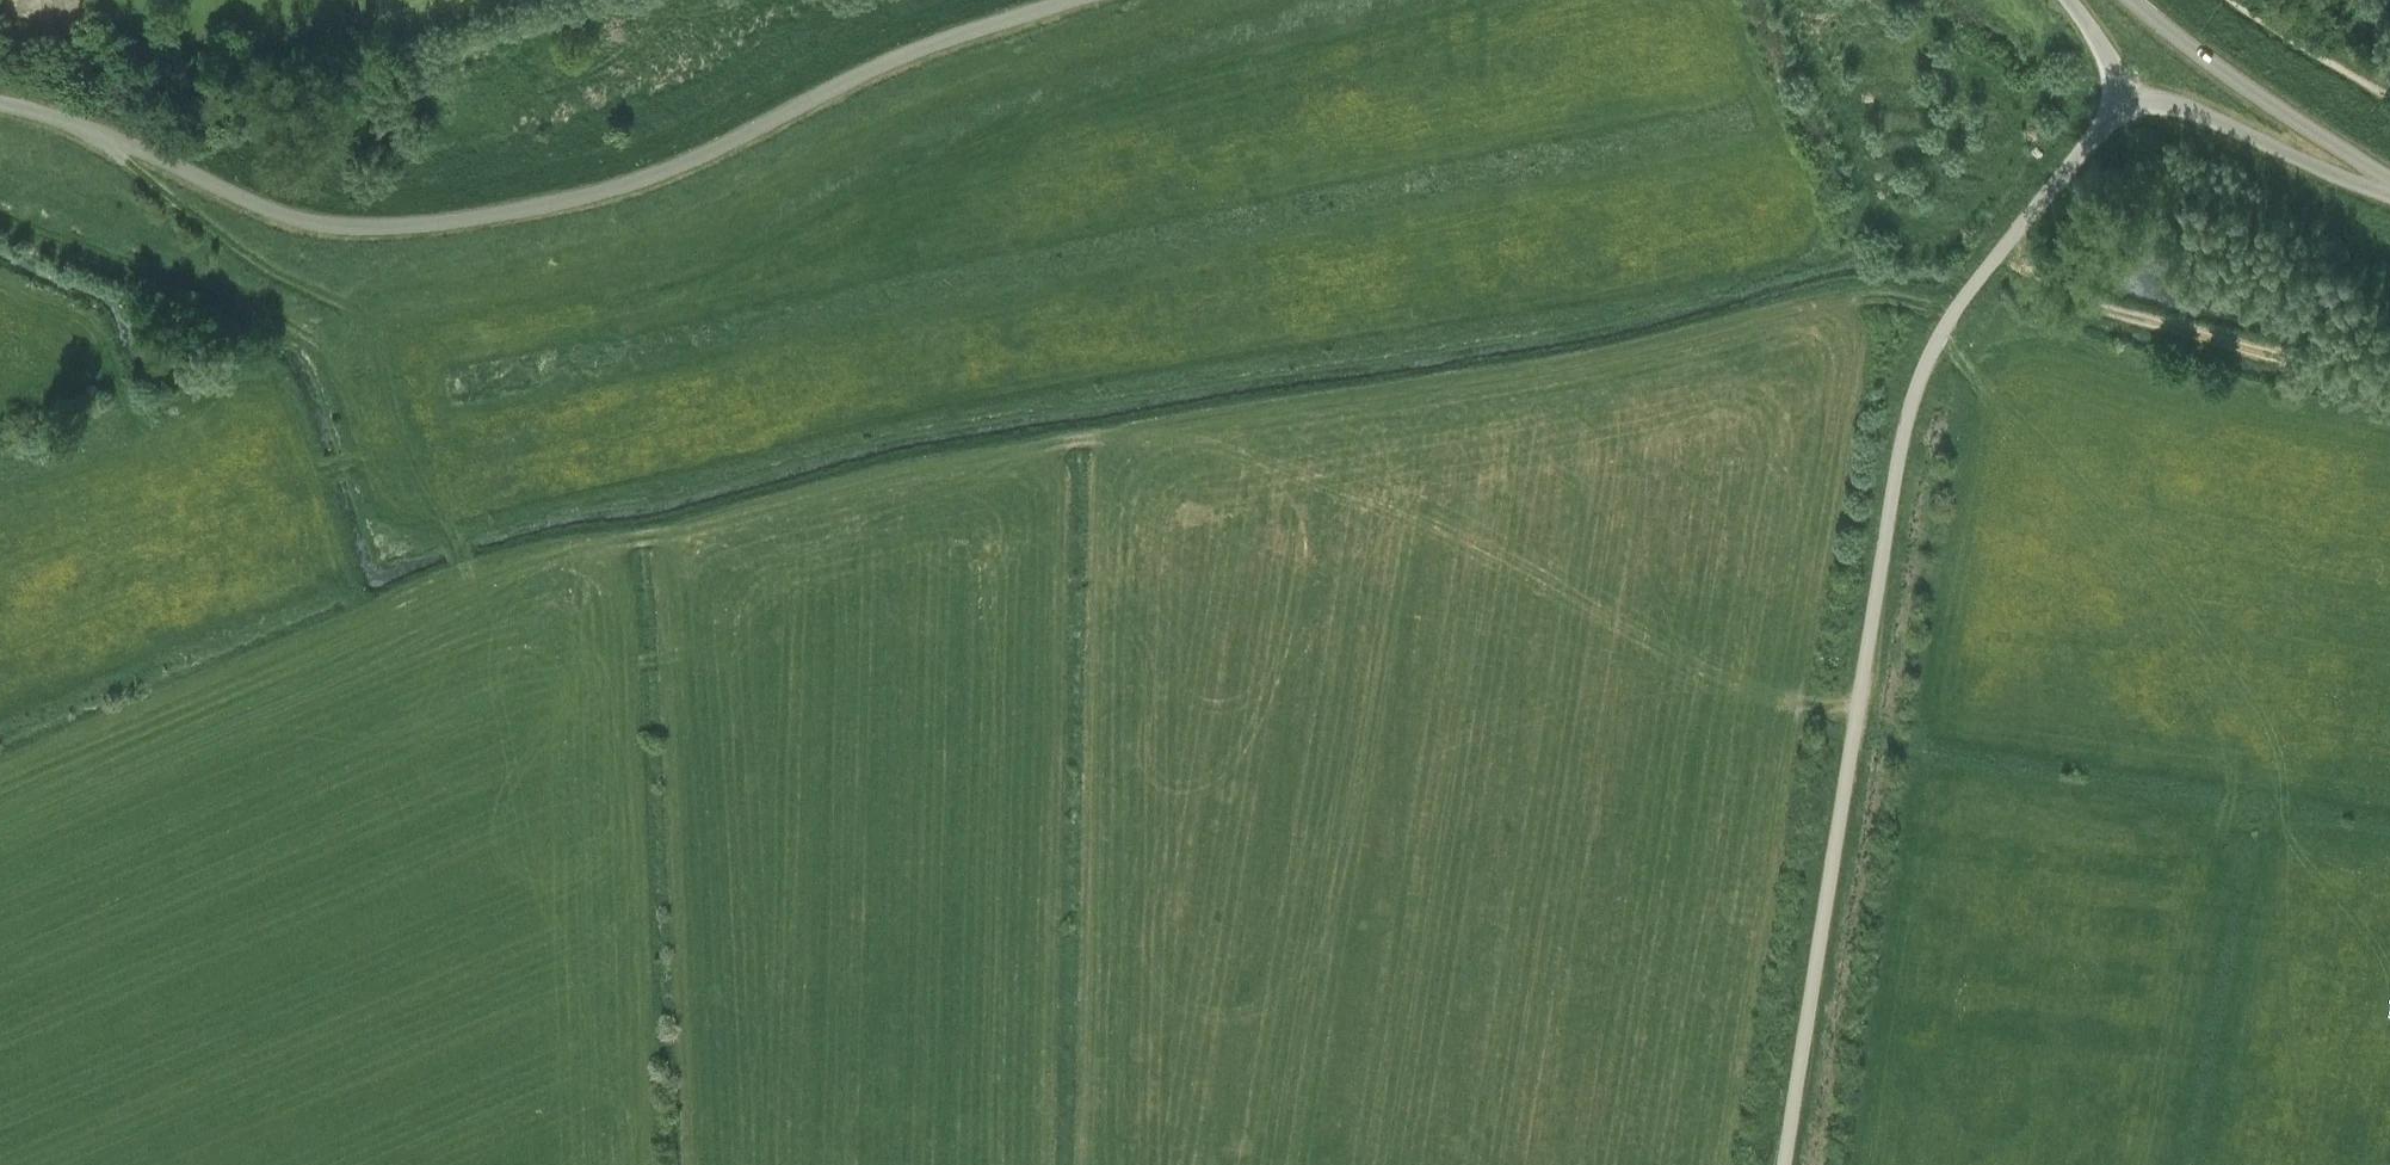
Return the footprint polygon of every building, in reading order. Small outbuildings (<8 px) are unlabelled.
[(177,66),(192,69),(194,58),(180,55),(177,66)]
